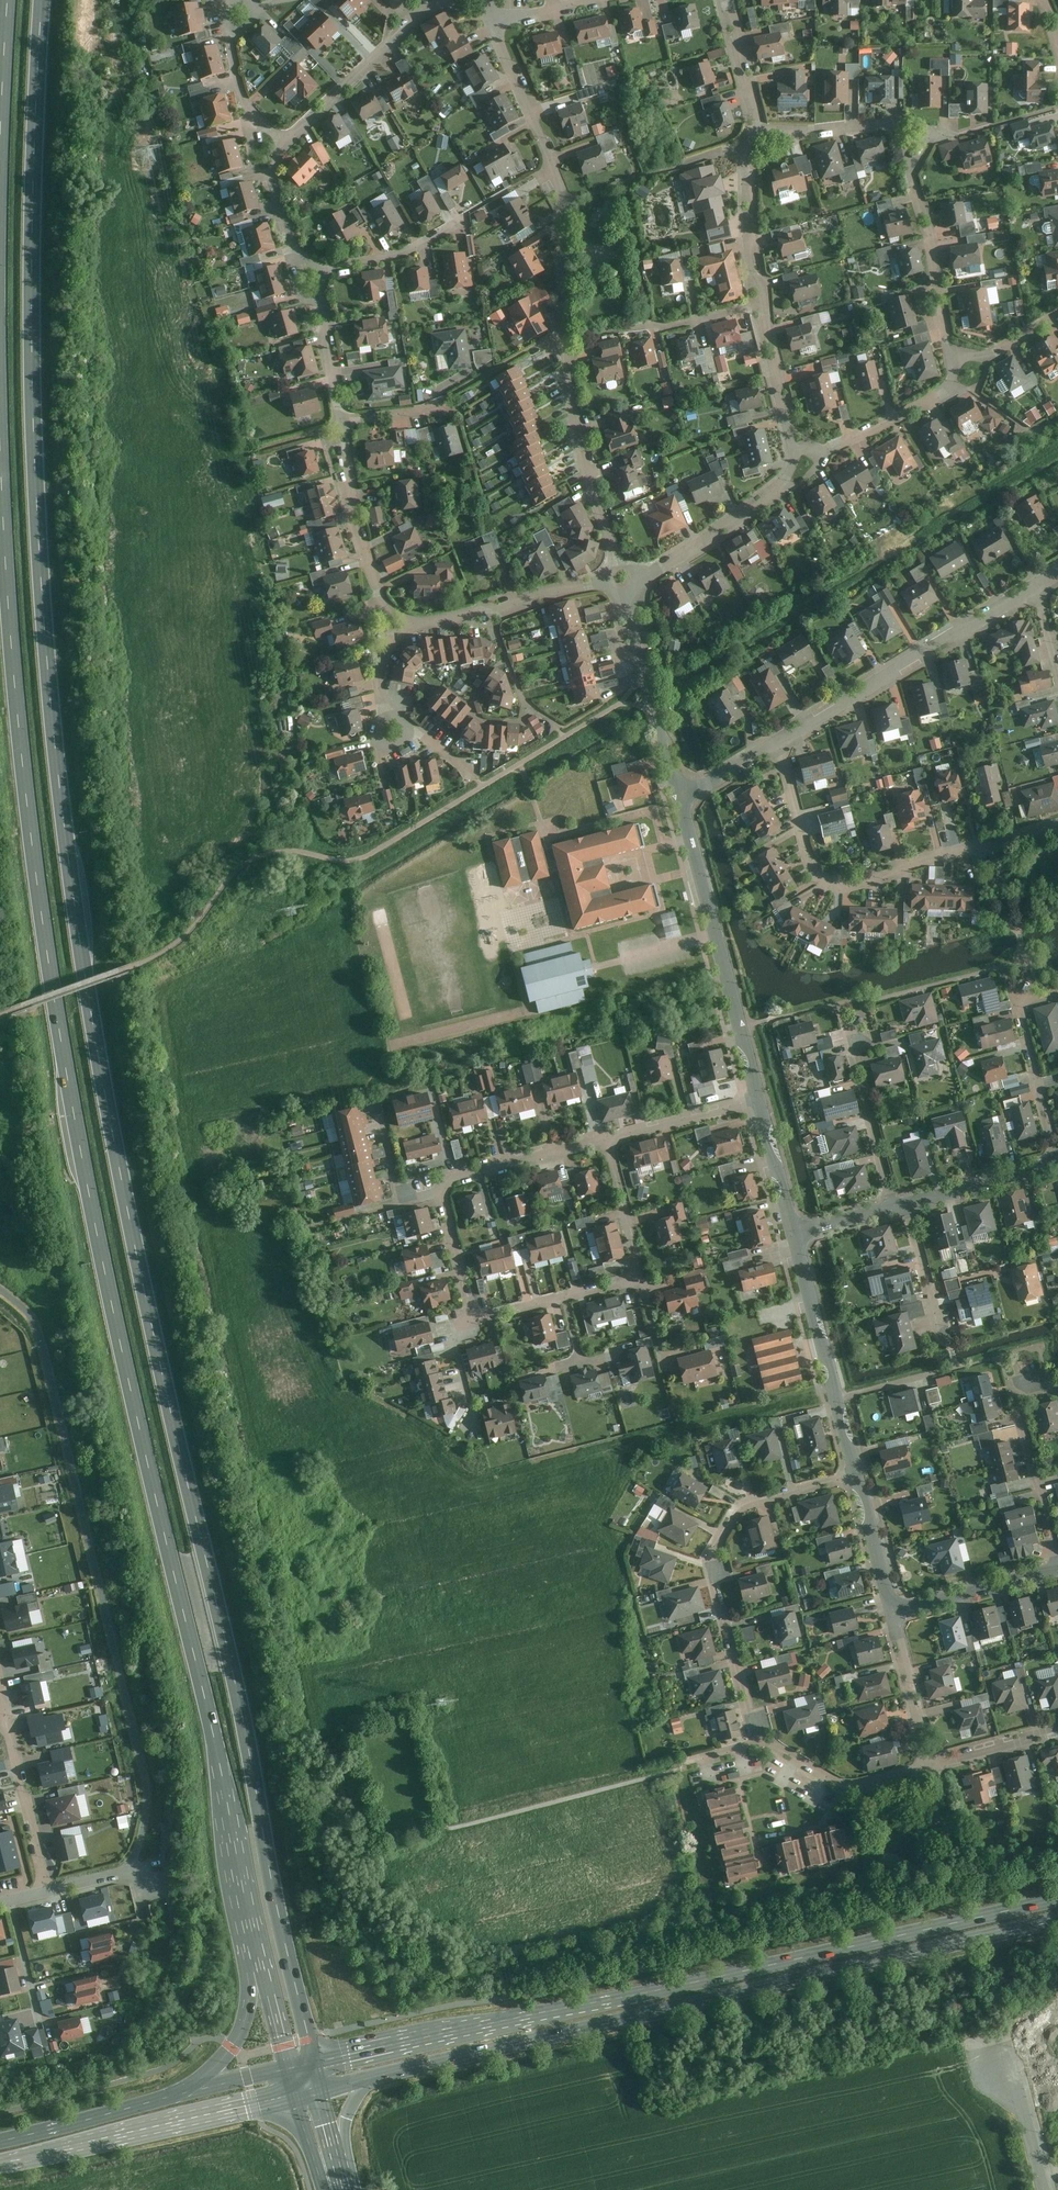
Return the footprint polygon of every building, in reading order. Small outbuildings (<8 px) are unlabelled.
[(351,0),(330,0),(349,20),(356,13),(360,17),(364,13),(351,0)] [(364,13),(367,10),(363,6),(369,0),(351,0),(364,13)] [(797,0),(805,0),(805,10),(814,10),(814,0),(797,0)] [(821,4),(829,4),(829,15),(846,15),(846,2),(846,0),(821,0),(821,4)] [(846,2),(849,2),(849,8),(859,8),(859,0),(846,0),(846,2)] [(948,17),(984,16),(984,0),(948,0),(948,17)] [(1007,3),(1007,0),(993,0),(993,9),(1007,9),(1007,3)] [(171,7),(173,22),(176,37),(202,32),(201,24),(205,23),(203,15),(201,7),(197,8),(196,2),(171,7)] [(700,27),(695,3),(675,8),(680,32),(700,27)] [(1029,31),(1029,3),(1007,3),(1007,9),(1008,31),(1029,31)] [(913,20),(913,7),(905,6),(905,19),(913,20)] [(640,7),(619,12),(624,34),(642,30),(645,30),(643,22),(640,7)] [(757,27),(753,7),(746,8),(750,29),(757,27)] [(338,29),(319,10),(316,12),(313,10),(305,17),(308,20),(331,44),(334,41),(331,37),(338,29)] [(459,37),(444,11),(419,26),(430,42),(435,40),(440,48),(445,45),(459,37)] [(605,15),(573,22),(579,44),(610,37),(608,25),(605,15)] [(655,19),(643,22),(645,30),(642,30),(644,38),(658,34),(655,19)] [(302,34),(298,29),(288,20),(283,25),(289,32),(296,40),(302,34)] [(331,44),(308,20),(298,29),(302,34),(316,51),(323,44),(327,48),(331,44)] [(679,37),(675,22),(663,25),(666,40),(679,37)] [(768,26),(769,34),(778,32),(778,34),(789,32),(787,22),(768,26)] [(281,39),(265,23),(248,40),(264,57),(276,46),(282,40),(281,39)] [(614,24),(608,25),(610,37),(612,45),(619,43),(614,24)] [(557,30),(532,36),(537,59),(563,53),(557,30)] [(289,32),(281,39),(282,40),(276,46),(289,59),(289,58),(303,47),(296,40),(289,32)] [(778,34),(778,32),(769,34),(752,38),(756,60),(783,54),(778,34)] [(463,35),(459,37),(445,45),(455,62),(465,56),(473,51),(463,35)] [(183,53),(190,51),(200,49),(197,40),(181,44),(183,53)] [(1007,54),(1018,54),(1018,41),(1007,41),(1007,54)] [(190,67),(220,58),(216,44),(200,49),(190,51),(193,61),(189,62),(190,67)] [(575,61),(572,45),(564,47),(567,63),(575,61)] [(309,53),(303,47),(289,58),(294,63),(296,62),(298,63),(309,53)] [(725,47),(708,52),(710,59),(727,54),(725,47)] [(884,59),(894,63),(897,53),(888,49),(884,59)] [(485,54),(469,63),(461,68),(466,77),(463,78),(465,82),(492,67),(485,54)] [(469,63),(465,56),(455,62),(450,65),(455,72),(461,68),(469,63)] [(220,58),(190,67),(191,72),(195,71),(198,80),(224,73),(220,58)] [(395,64),(401,74),(405,72),(409,79),(415,75),(404,58),(395,64)] [(949,76),(949,60),(929,60),(929,69),(940,70),(940,75),(949,76)] [(716,82),(709,61),(689,68),(695,88),(709,84),(716,82)] [(1026,102),(1040,102),(1040,91),(1045,91),(1045,79),(1038,80),(1037,73),(1039,73),(1039,61),(1025,61),(1026,77),(1014,77),(1015,91),(1018,91),(1019,95),(1022,98),(1026,98),(1026,102)] [(298,63),(296,62),(294,63),(268,90),(284,105),(296,94),(303,100),(319,85),(298,63)] [(845,64),(845,72),(848,72),(847,80),(858,80),(858,64),(845,64)] [(609,76),(618,74),(615,65),(607,68),(609,76)] [(492,67),(465,82),(467,86),(470,85),(475,93),(483,88),(499,79),(492,67)] [(775,107),(806,106),(805,83),(803,83),(803,70),(785,70),(785,83),(775,83),(775,107)] [(409,79),(405,72),(401,74),(383,85),(395,104),(401,101),(401,103),(413,96),(412,94),(417,92),(409,79)] [(847,80),(848,72),(845,72),(821,72),(821,104),(847,104),(847,80)] [(716,83),(716,82),(709,84),(711,90),(733,84),(730,73),(723,75),(725,81),(716,83)] [(902,77),(864,77),(864,91),(873,91),(873,104),(896,104),(896,99),(902,99),(902,77)] [(558,88),(569,85),(566,78),(556,81),(558,88)] [(940,108),(940,78),(918,78),(918,108),(940,108)] [(201,82),(186,86),(188,92),(203,88),(201,82)] [(987,114),(987,84),(964,84),(964,105),(965,112),(965,114),(987,114)] [(595,86),(577,92),(579,101),(598,95),(595,86)] [(208,87),(203,88),(188,92),(191,103),(196,101),(211,97),(208,87)] [(469,96),(473,103),(488,95),(483,88),(475,93),(469,96)] [(375,99),(371,91),(352,101),(362,121),(380,111),(382,110),(375,99)] [(196,101),(200,114),(227,107),(223,94),(211,97),(196,101)] [(382,95),(375,99),(382,110),(380,111),(382,114),(390,109),(382,95)] [(488,95),(473,103),(477,110),(482,107),(492,102),(488,95)] [(505,95),(492,102),(482,107),(487,115),(482,118),(485,122),(512,106),(505,95)] [(708,107),(723,103),(720,95),(701,100),(704,109),(708,107)] [(735,123),(729,101),(723,103),(708,107),(715,129),(735,123)] [(581,103),(557,110),(567,140),(583,135),(580,127),(587,124),(581,103)] [(965,112),(964,105),(948,104),(948,118),(958,118),(958,112),(965,112)] [(512,106),(485,122),(488,127),(491,125),(495,131),(506,125),(519,117),(512,106)] [(227,107),(200,114),(204,128),(230,121),(227,107)] [(347,128),(338,114),(320,124),(332,145),(344,138),(350,134),(347,128)] [(1026,129),(1030,128),(1027,120),(1010,126),(1014,142),(1028,138),(1026,129)] [(604,122),(593,125),(595,135),(606,132),(604,122)] [(1055,143),(1050,122),(1030,128),(1026,129),(1028,138),(1032,150),(1055,143)] [(354,124),(347,128),(350,134),(344,138),(349,147),(362,139),(354,124)] [(511,132),(506,125),(495,131),(490,135),(494,142),(511,132)] [(215,127),(196,132),(198,141),(204,139),(217,135),(215,127)] [(596,137),(599,145),(603,154),(619,149),(612,131),(596,137)] [(448,148),(449,136),(439,134),(437,147),(448,148)] [(217,135),(204,139),(206,144),(219,141),(217,135)] [(394,152),(404,147),(398,135),(388,140),(394,152)] [(885,157),(878,136),(854,143),(857,152),(860,165),(885,157)] [(992,163),(984,137),(959,145),(955,146),(959,158),(963,171),(992,163)] [(208,161),(238,152),(235,140),(209,147),(211,155),(206,156),(208,161)] [(311,150),(307,155),(315,164),(318,161),(322,165),(331,160),(320,141),(308,147),(311,150)] [(843,168),(835,141),(811,148),(821,179),(839,173),(844,172),(843,168)] [(955,146),(959,145),(958,141),(937,146),(942,163),(959,158),(955,146)] [(503,145),(491,153),(505,175),(517,167),(511,158),(503,145)] [(603,154),(599,145),(576,153),(583,176),(607,167),(603,154)] [(303,151),(282,171),(299,188),(302,184),(304,186),(317,172),(315,171),(319,167),(315,164),(307,155),(303,151)] [(242,166),(238,152),(208,161),(209,166),(213,164),(216,173),(242,166)] [(860,165),(857,152),(850,154),(854,165),(856,173),(863,171),(860,165)] [(491,153),(479,160),(493,182),(505,175),(491,153)] [(518,153),(511,158),(517,167),(520,172),(527,167),(518,153)] [(793,159),(795,165),(798,177),(804,176),(809,174),(805,156),(793,159)] [(1042,171),(1040,163),(1025,166),(1027,174),(1042,171)] [(787,194),(794,191),(795,194),(807,191),(804,176),(798,177),(795,165),(786,167),(785,165),(783,164),(781,164),(779,165),(779,166),(779,168),(768,172),(774,196),(777,195),(778,200),(788,197),(787,194)] [(468,180),(460,165),(440,176),(448,191),(468,180)] [(709,231),(727,226),(722,208),(724,207),(722,196),(726,195),(723,174),(717,176),(715,165),(679,174),(687,205),(692,204),(695,214),(703,213),(709,231)] [(856,173),(854,165),(843,168),(844,172),(839,173),(842,183),(858,179),(856,173)] [(1057,195),(1057,170),(1037,174),(1038,175),(1031,177),(1029,180),(1030,184),(1033,186),(1039,184),(1042,198),(1057,195)] [(231,172),(219,175),(220,181),(232,178),(231,172)] [(428,192),(431,196),(437,193),(427,175),(416,181),(424,194),(428,192)] [(232,178),(220,181),(222,187),(234,185),(232,178)] [(225,204),(255,195),(251,182),(226,189),(228,198),(224,199),(225,204)] [(391,200),(395,208),(400,205),(393,192),(385,196),(388,201),(391,200)] [(424,194),(409,203),(421,223),(440,212),(431,196),(428,192),(424,194)] [(455,207),(447,192),(440,196),(449,211),(455,207)] [(259,208),(255,195),(225,204),(226,208),(230,207),(233,215),(241,212),(259,208)] [(498,220),(501,226),(529,210),(522,197),(499,210),(503,217),(498,220)] [(885,210),(886,215),(894,213),(890,199),(875,203),(878,212),(885,210)] [(388,201),(369,212),(383,237),(405,225),(395,208),(391,200),(388,201)] [(965,225),(962,202),(942,205),(945,228),(958,226),(965,225)] [(348,215),(356,228),(366,223),(357,206),(346,212),(348,215)] [(1057,213),(1057,209),(1057,206),(1043,208),(1045,218),(1050,217),(1049,215),(1057,213)] [(475,212),(479,221),(488,218),(484,209),(475,212)] [(345,242),(359,234),(356,228),(348,215),(345,217),(341,210),(331,217),(333,220),(325,225),(332,237),(334,236),(336,238),(338,240),(341,241),(343,239),(345,242)] [(536,222),(529,210),(501,226),(504,230),(510,227),(514,235),(536,222)] [(912,233),(906,210),(894,213),(886,215),(882,216),(888,239),(912,233)] [(244,221),(241,212),(233,215),(227,216),(230,225),(233,224),(244,221)] [(1057,247),(1057,213),(1049,215),(1050,217),(1050,223),(1044,224),(1042,227),(1042,232),(1046,234),(1052,233),(1054,247),(1057,247)] [(838,227),(837,218),(827,218),(828,228),(838,227)] [(251,219),(244,221),(233,224),(235,234),(241,232),(241,231),(254,227),(251,219)] [(244,244),(271,236),(267,223),(254,227),(241,231),(241,232),(244,244)] [(973,223),(965,225),(958,226),(960,237),(966,236),(975,234),(973,223)] [(732,238),(729,226),(727,226),(709,231),(707,231),(710,243),(732,238)] [(771,239),(775,239),(790,234),(788,227),(770,232),(771,239)] [(790,234),(775,239),(781,259),(793,255),(794,260),(809,256),(810,253),(810,250),(806,249),(805,250),(799,231),(790,234)] [(966,236),(967,244),(976,243),(977,245),(984,244),(983,233),(975,234),(966,236)] [(474,255),(471,235),(464,236),(467,256),(474,255)] [(522,244),(525,249),(533,251),(543,246),(537,235),(522,244)] [(275,249),(271,236),(244,244),(248,257),(257,254),(275,249)] [(711,256),(726,252),(724,242),(708,246),(711,256)] [(977,245),(976,243),(967,244),(948,247),(952,269),(979,265),(977,245)] [(893,258),(890,246),(875,250),(879,268),(890,264),(889,259),(893,258)] [(923,272),(916,248),(894,254),(901,278),(923,272)] [(525,249),(507,259),(522,284),(545,271),(533,251),(525,249)] [(693,265),(690,249),(682,250),(684,266),(693,265)] [(721,303),(745,298),(733,250),(726,252),(711,256),(698,259),(704,279),(714,276),(721,303)] [(442,271),(444,290),(473,287),(470,267),(467,267),(465,253),(442,256),(444,270),(442,271)] [(1057,289),(1057,253),(1045,255),(1046,268),(1044,268),(1047,291),(1057,289)] [(259,262),(257,254),(248,257),(238,259),(241,268),(242,267),(259,262)] [(684,283),(680,260),(659,263),(663,286),(684,283)] [(262,270),(259,262),(242,267),(244,275),(253,272),(262,270)] [(252,287),(283,279),(279,265),(262,270),(253,272),(255,282),(251,283),(252,287)] [(427,268),(404,271),(408,294),(430,290),(429,281),(427,268)] [(383,270),(361,273),(365,304),(379,302),(378,292),(385,291),(383,270)] [(786,282),(797,279),(795,273),(781,277),(783,285),(787,284),(786,282)] [(821,295),(815,275),(797,279),(786,282),(787,284),(792,303),(821,295)] [(287,292),(283,279),(252,287),(254,292),(258,290),(260,299),(272,296),(287,292)] [(436,280),(429,281),(430,290),(432,298),(439,297),(436,280)] [(980,283),(981,289),(986,288),(996,287),(995,281),(980,283)] [(525,295),(528,298),(535,310),(551,301),(541,285),(525,295)] [(853,287),(854,300),(865,299),(864,286),(853,287)] [(963,292),(966,310),(989,306),(986,288),(981,289),(963,292)] [(397,310),(394,291),(386,292),(389,312),(397,310)] [(885,302),(895,299),(893,294),(880,297),(882,303),(885,302)] [(917,325),(909,295),(895,299),(885,302),(893,331),(910,327),(917,325)] [(272,296),(260,299),(255,301),(257,309),(274,304),(272,296)] [(535,310),(528,298),(506,311),(512,322),(506,325),(512,336),(519,333),(526,344),(548,331),(535,310)] [(1024,316),(1022,301),(1014,302),(1016,317),(1024,316)] [(277,313),(274,304),(257,309),(254,310),(258,322),(268,320),(270,316),(277,313)] [(228,305),(217,307),(219,316),(230,313),(228,305)] [(989,306),(966,310),(970,331),(993,327),(989,306)] [(297,324),(293,309),(277,313),(270,316),(268,320),(272,333),(274,333),(276,340),(297,333),(295,325),(297,324)] [(249,312),(237,314),(239,324),(251,322),(249,312)] [(800,319),(802,326),(809,324),(810,328),(820,324),(817,314),(800,319)] [(388,343),(384,318),(369,321),(373,346),(388,343)] [(739,336),(735,320),(712,326),(718,348),(738,343),(741,342),(739,336)] [(373,346),(369,321),(353,323),(357,348),(373,346)] [(925,323),(917,325),(910,327),(913,336),(928,332),(925,323)] [(810,328),(809,324),(802,326),(784,331),(789,352),(814,345),(810,328)] [(470,368),(465,329),(430,334),(434,357),(446,355),(449,371),(470,368)] [(930,341),(928,332),(913,336),(915,346),(928,342),(930,341)] [(751,333),(739,336),(741,342),(738,343),(741,352),(756,348),(751,333)] [(1053,335),(1031,348),(1038,357),(1034,359),(1044,377),(1057,369),(1057,343),(1053,335)] [(701,357),(696,336),(674,341),(679,362),(701,357)] [(284,375),(293,373),(294,379),(318,372),(310,346),(308,346),(306,338),(290,343),(293,351),(278,355),(284,375)] [(656,352),(653,339),(630,344),(634,360),(636,360),(638,369),(658,365),(654,353),(656,352)] [(599,346),(602,360),(618,356),(622,355),(620,341),(599,346)] [(938,376),(928,342),(915,346),(898,351),(904,370),(912,367),(916,383),(938,376)] [(714,363),(710,348),(703,350),(707,365),(714,363)] [(490,350),(473,353),(475,363),(478,369),(492,360),(490,350)] [(348,353),(349,364),(361,363),(360,351),(348,353)] [(665,351),(657,353),(661,368),(669,366),(665,351)] [(756,353),(744,355),(746,365),(758,363),(756,353)] [(1025,377),(1012,355),(992,367),(1009,394),(1021,387),(1029,382),(1025,377)] [(623,381),(618,356),(602,360),(592,362),(597,386),(623,381)] [(388,361),(388,368),(400,366),(406,365),(405,359),(388,361)] [(878,378),(873,361),(854,366),(858,382),(854,382),(857,393),(863,392),(863,393),(878,389),(875,378),(878,378)] [(388,368),(362,372),(366,402),(381,400),(380,393),(403,389),(400,366),(388,368)] [(500,390),(521,378),(523,377),(518,368),(494,380),(500,390)] [(1032,373),(1025,377),(1029,382),(1021,387),(1025,392),(1039,384),(1032,373)] [(805,381),(810,397),(831,391),(828,375),(805,381)] [(498,390),(503,399),(525,387),(526,387),(521,378),(500,390),(498,390)] [(662,398),(665,408),(677,406),(671,380),(661,382),(665,398),(662,398)] [(502,400),(507,410),(529,398),(530,398),(525,387),(503,399),(502,400)] [(320,412),(313,388),(297,392),(296,390),(287,392),(295,420),(320,412)] [(763,408),(759,388),(736,393),(741,413),(763,408)] [(831,391),(810,397),(814,414),(836,408),(831,391)] [(400,396),(402,405),(412,403),(411,394),(400,396)] [(506,411),(511,420),(532,409),(534,408),(529,398),(507,410),(506,411)] [(981,416),(969,400),(946,413),(959,432),(974,424),(977,427),(979,426),(991,434),(994,429),(996,430),(1003,419),(987,407),(981,416)] [(1026,413),(1032,423),(1043,416),(1036,406),(1026,413)] [(514,432),(535,421),(537,419),(532,409),(511,420),(509,422),(514,432)] [(638,445),(626,409),(607,415),(612,430),(603,433),(611,455),(638,445)] [(753,423),(750,413),(734,417),(736,427),(753,423)] [(469,425),(479,421),(476,415),(466,419),(469,425)] [(948,439),(937,420),(916,432),(931,456),(945,448),(950,456),(964,448),(955,434),(948,439)] [(511,433),(516,443),(535,433),(539,430),(535,421),(514,432),(511,433)] [(463,454),(454,425),(432,432),(441,461),(463,454)] [(431,427),(416,431),(420,444),(428,442),(427,435),(432,434),(431,427)] [(743,436),(750,434),(748,427),(734,431),(736,438),(743,436)] [(750,434),(743,436),(747,452),(769,446),(765,430),(750,434)] [(395,441),(391,442),(392,452),(406,450),(404,432),(394,432),(395,441)] [(517,455),(538,444),(540,443),(535,433),(516,443),(512,445),(517,455)] [(918,468),(899,437),(871,454),(874,458),(882,470),(883,472),(892,467),(900,479),(918,468)] [(392,452),(391,442),(363,445),(366,470),(394,466),(392,452)] [(515,456),(519,466),(541,455),(543,454),(538,444),(517,455),(515,456)] [(774,464),(769,446),(747,452),(751,469),(758,468),(774,464)] [(291,457),(303,454),(301,448),(284,452),(286,460),(291,459),(291,457)] [(303,454),(291,457),(291,459),(296,479),(318,472),(312,451),(303,454)] [(633,467),(634,471),(644,467),(638,451),(620,457),(625,469),(633,467)] [(546,465),(541,455),(519,466),(517,467),(522,477),(544,466),(546,465)] [(867,461),(873,470),(875,474),(882,470),(874,458),(867,461)] [(711,465),(714,472),(717,479),(724,475),(718,461),(711,465)] [(870,484),(873,482),(867,473),(861,463),(833,478),(845,498),(853,494),(855,497),(868,490),(866,487),(870,484)] [(521,478),(526,487),(548,476),(549,475),(544,466),(522,477),(521,478)] [(625,469),(613,473),(621,496),(649,487),(645,475),(637,478),(634,471),(633,467),(625,469)] [(751,469),(744,471),(745,477),(760,474),(758,468),(751,469)] [(873,470),(867,473),(873,482),(870,484),(874,490),(882,485),(875,474),(873,470)] [(717,479),(714,472),(687,483),(697,506),(723,495),(717,479)] [(524,488),(530,498),(552,485),(553,485),(548,476),(526,487),(524,488)] [(421,508),(417,481),(392,484),(396,512),(421,508)] [(303,492),(312,490),(310,484),(295,488),(297,495),(304,493),(303,492)] [(304,493),(308,507),(334,500),(329,485),(312,490),(303,492),(304,493)] [(529,499),(534,509),(557,495),(552,485),(530,498),(529,499)] [(831,499),(823,485),(803,497),(817,519),(832,510),(836,507),(831,499)] [(262,496),(265,508),(285,505),(283,492),(262,496)] [(837,495),(831,499),(836,507),(832,510),(835,515),(845,509),(837,495)] [(688,527),(674,496),(656,505),(659,513),(648,518),(658,540),(688,527)] [(1048,519),(1035,497),(1015,508),(1028,530),(1048,519)] [(561,516),(575,507),(569,498),(552,509),(557,518),(561,516)] [(334,500),(308,507),(312,521),(312,523),(320,520),(338,515),(334,500)] [(593,528),(581,503),(575,507),(561,516),(569,531),(567,537),(578,540),(590,543),(593,528)] [(383,524),(380,508),(369,510),(371,526),(383,524)] [(797,531),(800,530),(794,521),(789,513),(786,515),(783,510),(757,527),(764,537),(770,534),(776,544),(797,531)] [(397,525),(405,521),(401,514),(393,518),(397,525)] [(798,517),(794,521),(800,530),(797,531),(800,536),(808,531),(798,517)] [(998,529),(1002,535),(1009,531),(1001,518),(993,522),(997,529),(998,529)] [(311,529),(322,526),(320,520),(312,523),(312,521),(305,523),(307,530),(311,529)] [(313,535),(336,528),(334,522),(322,526),(311,529),(313,535)] [(312,551),(342,543),(337,528),(336,528),(313,535),(311,535),(314,545),(310,546),(312,551)] [(400,557),(422,546),(414,528),(392,539),(400,557)] [(984,567),(1011,551),(1002,535),(998,529),(997,529),(971,545),(984,567)] [(543,542),(546,550),(553,546),(546,530),(533,537),(537,545),(543,542)] [(481,538),(486,547),(491,545),(494,552),(500,549),(494,533),(481,538)] [(754,553),(742,534),(721,547),(734,566),(754,553)] [(573,567),(576,572),(595,562),(600,546),(590,543),(578,540),(577,545),(565,552),(573,567)] [(546,550),(543,542),(537,545),(515,555),(522,571),(529,567),(538,585),(558,575),(546,550)] [(342,543),(312,551),(313,557),(317,556),(319,566),(346,559),(342,543)] [(769,555),(762,544),(753,550),(760,560),(769,555)] [(494,552),(491,545),(486,547),(469,554),(477,575),(499,566),(494,552)] [(940,581),(968,564),(956,545),(928,562),(940,581)] [(573,567),(565,552),(564,550),(557,553),(566,571),(573,567)] [(279,576),(290,576),(289,562),(278,563),(279,576)] [(730,589),(714,563),(694,576),(696,579),(704,592),(704,593),(708,591),(714,599),(730,589)] [(452,565),(435,565),(435,574),(442,575),(443,584),(453,584),(452,565)] [(915,584),(929,575),(923,566),(909,574),(915,584)] [(322,585),(326,579),(323,571),(309,575),(312,587),(322,585)] [(351,594),(345,573),(326,579),(322,585),(328,601),(351,594)] [(440,599),(440,578),(414,578),(415,600),(440,599)] [(704,592),(696,579),(685,585),(690,592),(694,599),(704,592)] [(685,595),(677,582),(658,594),(671,614),(687,603),(689,602),(685,595)] [(913,618),(937,602),(924,582),(900,598),(913,618)] [(877,596),(881,602),(882,601),(887,609),(895,604),(886,590),(877,596)] [(690,592),(685,595),(689,602),(687,603),(691,609),(698,605),(694,599),(690,592)] [(884,644),(902,634),(887,609),(882,601),(881,602),(859,615),(870,633),(876,630),(884,644)] [(548,609),(552,627),(555,626),(580,620),(576,603),(548,609)] [(598,606),(584,610),(586,617),(600,613),(598,606)] [(602,620),(600,613),(586,617),(585,617),(587,623),(602,620)] [(1008,626),(998,628),(999,632),(989,634),(992,650),(1014,644),(1017,652),(1022,651),(1026,665),(1042,662),(1038,644),(1037,644),(1036,637),(1037,637),(1036,627),(1030,620),(1028,618),(1008,623),(1008,626)] [(330,636),(332,629),(330,620),(310,625),(314,641),(330,636)] [(583,633),(580,620),(555,626),(558,639),(560,638),(583,633)] [(332,629),(330,636),(335,652),(364,643),(358,622),(332,629)] [(866,655),(848,628),(823,644),(831,657),(835,654),(844,669),(866,655)] [(560,638),(563,651),(588,645),(585,632),(583,633),(560,638)] [(605,632),(590,636),(592,643),(607,639),(605,632)] [(511,650),(523,647),(521,638),(508,641),(511,650)] [(392,672),(390,681),(412,685),(414,675),(423,667),(434,665),(434,669),(459,666),(459,669),(472,667),(472,665),(485,662),(488,664),(494,651),(491,650),(493,645),(480,640),(457,644),(456,640),(432,643),(432,639),(418,641),(419,648),(407,650),(398,660),(401,663),(392,672)] [(609,647),(607,639),(592,643),(594,651),(609,647)] [(812,661),(800,641),(775,656),(785,672),(792,668),(794,672),(812,661)] [(588,645),(563,651),(568,668),(590,663),(592,663),(590,655),(591,655),(588,645)] [(366,679),(359,656),(337,663),(343,686),(366,679)] [(970,671),(967,657),(944,662),(949,687),(971,682),(972,682),(970,671)] [(600,672),(614,668),(613,661),(598,665),(600,672)] [(767,670),(773,679),(779,675),(771,662),(764,666),(766,671),(767,670)] [(568,668),(565,668),(569,680),(593,675),(590,663),(568,668)] [(835,680),(827,667),(820,671),(828,684),(835,680)] [(614,668),(600,672),(601,678),(616,675),(614,668)] [(495,669),(482,687),(492,695),(489,706),(511,712),(513,700),(505,676),(495,669)] [(979,669),(970,671),(972,682),(971,682),(972,686),(983,684),(979,669)] [(1054,686),(1049,669),(1020,676),(1025,693),(1054,686)] [(773,679),(767,670),(766,671),(748,683),(767,714),(787,701),(773,679)] [(593,675),(569,680),(571,691),(596,685),(593,675)] [(721,687),(724,692),(726,691),(731,700),(745,691),(736,678),(721,687)] [(617,679),(603,683),(604,689),(619,686),(617,679)] [(940,703),(934,681),(912,687),(921,716),(940,711),(942,710),(940,703)] [(351,696),(360,694),(357,685),(349,688),(351,696)] [(596,685),(571,691),(575,707),(600,701),(596,685)] [(435,716),(451,697),(441,689),(425,708),(435,716)] [(723,732),(744,718),(731,700),(726,691),(724,692),(705,704),(723,732)] [(348,700),(352,711),(358,709),(358,710),(364,709),(361,696),(348,700)] [(461,704),(451,697),(435,716),(445,724),(461,704)] [(1022,708),(1034,705),(1032,698),(1017,702),(1018,709),(1022,708)] [(1022,708),(1026,727),(1044,723),(1045,728),(1057,724),(1057,703),(1057,699),(1034,705),(1022,708)] [(482,713),(478,701),(473,703),(477,714),(482,713)] [(946,701),(940,703),(942,710),(940,711),(942,718),(950,716),(946,701)] [(902,720),(897,702),(872,709),(879,733),(883,732),(885,740),(902,735),(899,727),(904,726),(902,720)] [(455,732),(471,711),(461,704),(445,724),(455,732)] [(358,710),(358,709),(352,711),(335,716),(341,738),(349,736),(352,735),(354,735),(356,734),(364,732),(358,710)] [(303,714),(299,721),(308,726),(312,719),(303,714)] [(910,718),(902,720),(904,726),(899,727),(902,735),(914,732),(910,718)] [(868,739),(863,720),(836,727),(842,747),(848,745),(851,757),(868,752),(871,751),(868,739)] [(481,748),(483,729),(473,721),(459,739),(468,747),(481,748)] [(546,732),(546,723),(535,723),(535,732),(546,732)] [(507,726),(506,731),(505,750),(518,750),(529,743),(527,741),(532,737),(527,730),(521,732),(520,726),(507,726)] [(493,755),(495,730),(483,729),(481,748),(481,754),(493,755)] [(506,731),(495,730),(493,755),(505,756),(505,750),(506,731)] [(933,749),(943,747),(940,737),(930,739),(933,749)] [(874,738),(868,739),(871,751),(868,752),(870,755),(878,753),(874,738)] [(1042,738),(1027,741),(1029,747),(1043,744),(1042,738)] [(1044,745),(1049,766),(1057,764),(1057,741),(1044,745)] [(334,757),(347,753),(345,745),(325,750),(327,758),(334,757)] [(347,753),(334,757),(341,778),(360,773),(359,771),(368,768),(363,751),(353,754),(352,752),(347,753)] [(831,752),(799,761),(806,786),(815,783),(816,789),(829,786),(827,779),(838,776),(831,752)] [(482,767),(492,767),(492,756),(482,756),(482,767)] [(438,757),(422,760),(426,780),(427,783),(442,780),(438,757)] [(426,780),(422,760),(410,762),(415,782),(426,780)] [(415,782),(410,762),(395,766),(400,788),(416,785),(415,782)] [(1005,783),(1000,762),(979,768),(983,782),(977,784),(983,806),(1004,800),(1000,784),(1005,783)] [(649,766),(619,773),(625,799),(655,793),(649,766)] [(927,783),(923,766),(915,768),(919,785),(927,783)] [(953,769),(938,772),(939,779),(937,782),(937,785),(941,786),(943,795),(947,794),(949,800),(960,798),(959,794),(962,788),(959,771),(954,773),(953,769)] [(877,778),(878,788),(895,785),(893,775),(877,778)] [(1024,790),(1030,817),(1057,810),(1057,782),(1024,790)] [(746,794),(738,799),(746,811),(766,799),(758,786),(746,794)] [(848,797),(845,787),(832,790),(835,800),(848,797)] [(395,807),(391,788),(384,790),(388,808),(395,807)] [(738,799),(746,794),(742,788),(727,796),(730,803),(738,799)] [(922,795),(920,788),(897,794),(899,804),(898,804),(902,821),(904,821),(905,824),(928,818),(925,809),(927,808),(923,795),(922,795)] [(1014,805),(1010,790),(1004,792),(1008,807),(1014,805)] [(376,810),(372,793),(359,797),(359,795),(346,798),(347,804),(341,806),(344,817),(350,815),(352,820),(364,817),(363,814),(376,810)] [(848,797),(835,800),(837,809),(843,807),(851,805),(848,797)] [(766,799),(746,811),(754,824),(774,812),(766,799)] [(849,829),(843,807),(837,809),(819,815),(824,836),(849,829)] [(781,825),(774,812),(754,824),(761,836),(762,837),(769,833),(781,825)] [(889,823),(891,828),(897,827),(893,812),(885,814),(888,824),(889,823)] [(556,842),(557,845),(552,846),(546,848),(540,829),(537,830),(522,834),(523,835),(513,837),(513,836),(493,841),(498,858),(505,887),(553,876),(551,870),(559,868),(576,929),(633,915),(639,913),(650,910),(662,907),(656,883),(617,893),(607,855),(646,846),(639,821),(556,842)] [(891,828),(889,823),(888,824),(868,829),(875,852),(896,846),(891,828)] [(772,840),(769,833),(762,837),(761,836),(757,840),(761,846),(772,840)] [(775,848),(762,855),(754,860),(762,874),(783,862),(775,848)] [(754,860),(762,855),(758,849),(745,857),(748,864),(754,860)] [(783,862),(762,874),(770,887),(791,874),(783,862)] [(799,887),(791,874),(770,887),(778,899),(785,895),(799,887)] [(928,908),(929,886),(914,885),(914,895),(914,908),(928,908)] [(944,886),(929,886),(928,908),(943,909),(944,886)] [(959,886),(944,886),(943,909),(959,909),(959,886)] [(976,887),(959,886),(959,909),(974,910),(976,910),(976,902),(976,887)] [(789,902),(785,895),(778,899),(771,903),(776,909),(777,908),(789,902)] [(914,908),(914,895),(906,895),(905,910),(914,911),(914,908)] [(789,902),(777,908),(785,923),(794,907),(790,900),(789,902)] [(982,902),(976,902),(976,910),(974,910),(974,916),(982,916),(982,902)] [(798,935),(809,913),(795,906),(794,907),(785,923),(783,928),(798,935)] [(851,907),(851,922),(851,931),(867,932),(867,907),(851,907)] [(882,908),(867,907),(867,932),(881,932),(882,908)] [(898,923),(898,908),(882,908),(881,932),(897,933),(898,933),(898,923)] [(666,938),(681,936),(677,911),(662,913),(666,938)] [(823,920),(809,913),(798,935),(811,942),(823,920)] [(836,927),(823,920),(811,942),(825,950),(828,944),(835,929),(836,927)] [(843,922),(842,929),(843,937),(851,937),(851,931),(851,922),(843,922)] [(842,929),(835,929),(828,944),(843,945),(843,937),(842,929)] [(593,967),(591,959),(583,961),(580,952),(575,953),(572,941),(524,954),(528,967),(521,968),(530,1002),(537,1000),(540,1014),(587,1001),(584,988),(590,987),(588,978),(596,976),(593,967)] [(994,977),(960,986),(965,1005),(985,1000),(989,1014),(1004,1010),(994,977)] [(952,987),(942,989),(944,999),(954,997),(952,987)] [(932,992),(900,1000),(906,1023),(917,1020),(919,1027),(940,1022),(932,992)] [(1057,1003),(1034,1009),(1046,1054),(1057,1051),(1057,1003)] [(980,1027),(992,1024),(989,1014),(973,1019),(977,1028),(980,1027)] [(992,1024),(980,1027),(985,1049),(1020,1040),(1014,1018),(992,1024)] [(812,1021),(790,1027),(795,1048),(818,1042),(812,1021)] [(897,1029),(881,1033),(884,1041),(899,1037),(897,1029)] [(937,1031),(929,1032),(930,1039),(938,1038),(937,1031)] [(910,1036),(913,1046),(927,1042),(924,1032),(910,1036)] [(913,1046),(911,1046),(919,1079),(941,1072),(938,1061),(947,1059),(941,1038),(927,1042),(913,1046)] [(702,1040),(688,1044),(690,1052),(704,1048),(702,1040)] [(833,1041),(818,1045),(820,1051),(834,1047),(833,1041)] [(664,1050),(665,1055),(668,1055),(669,1059),(675,1057),(672,1044),(657,1042),(657,1049),(664,1050)] [(898,1045),(885,1048),(887,1057),(900,1054),(898,1045)] [(964,1045),(955,1052),(961,1061),(971,1054),(964,1045)] [(725,1062),(722,1048),(695,1055),(698,1065),(692,1066),(693,1070),(725,1062)] [(581,1068),(576,1051),(568,1053),(573,1070),(581,1068)] [(817,1062),(822,1060),(820,1051),(807,1055),(809,1063),(816,1060),(817,1062)] [(669,1059),(668,1055),(665,1055),(645,1060),(647,1069),(645,1073),(649,1075),(651,1084),(674,1078),(669,1059)] [(849,1077),(843,1055),(822,1060),(817,1062),(819,1071),(826,1069),(829,1082),(849,1077)] [(901,1057),(872,1065),(879,1088),(908,1080),(901,1057)] [(1005,1057),(982,1063),(987,1084),(1004,1079),(1010,1078),(1010,1076),(1005,1057)] [(538,1061),(529,1063),(534,1081),(542,1079),(538,1061)] [(725,1062),(693,1070),(695,1075),(700,1074),(703,1083),(729,1077),(725,1062)] [(534,1081),(529,1063),(521,1065),(526,1083),(534,1081)] [(481,1072),(482,1075),(486,1089),(487,1093),(495,1091),(490,1070),(481,1072)] [(582,1096),(575,1072),(558,1077),(564,1101),(582,1096)] [(637,1091),(632,1072),(626,1074),(631,1093),(637,1091)] [(1019,1074),(1010,1076),(1010,1078),(1004,1079),(1007,1089),(1022,1085),(1019,1074)] [(486,1089),(482,1075),(475,1077),(479,1091),(486,1089)] [(564,1101),(558,1077),(542,1081),(548,1105),(564,1101)] [(535,1109),(529,1084),(511,1089),(518,1113),(535,1109)] [(713,1085),(698,1089),(700,1097),(715,1094),(713,1085)] [(821,1099),(833,1096),(830,1088),(815,1092),(817,1100),(821,1099)] [(518,1113),(511,1089),(495,1093),(501,1117),(518,1113)] [(861,1114),(855,1090),(833,1096),(821,1099),(827,1122),(861,1114)] [(433,1118),(426,1092),(391,1101),(398,1128),(433,1118)] [(635,1114),(629,1092),(597,1101),(603,1123),(635,1114)] [(488,1121),(482,1097),(465,1102),(471,1125),(488,1121)] [(370,1114),(383,1111),(381,1101),(367,1104),(370,1114)] [(1041,1136),(1032,1101),(1011,1106),(1020,1141),(1041,1136)] [(471,1125),(465,1102),(448,1105),(454,1129),(471,1125)] [(329,1113),(333,1128),(367,1119),(366,1114),(363,1115),(362,1113),(359,1114),(357,1106),(329,1113)] [(963,1112),(933,1119),(938,1139),(950,1136),(953,1151),(969,1147),(965,1133),(968,1132),(963,1112)] [(1002,1124),(1004,1131),(1009,1130),(1006,1115),(1000,1116),(1002,1124)] [(369,1124),(367,1119),(333,1128),(336,1141),(364,1134),(362,1128),(366,1127),(365,1125),(369,1124)] [(1004,1131),(1002,1124),(980,1129),(988,1158),(1009,1153),(1004,1131)] [(294,1136),(304,1134),(302,1126),(292,1128),(294,1136)] [(711,1134),(712,1134),(709,1126),(695,1129),(698,1144),(712,1141),(711,1134)] [(825,1133),(836,1131),(835,1126),(820,1130),(821,1134),(825,1133)] [(864,1151),(857,1126),(836,1131),(825,1133),(831,1154),(842,1151),(843,1156),(864,1151)] [(743,1152),(737,1128),(712,1134),(711,1134),(712,1141),(714,1146),(708,1147),(707,1149),(708,1156),(710,1157),(716,1156),(716,1158),(743,1152)] [(921,1132),(923,1139),(925,1147),(931,1145),(927,1131),(921,1132)] [(336,1141),(340,1154),(371,1146),(370,1142),(369,1139),(365,1140),(364,1134),(336,1141)] [(670,1160),(664,1136),(646,1140),(652,1164),(670,1160)] [(435,1137),(404,1145),(408,1161),(442,1152),(440,1140),(436,1141),(435,1137)] [(459,1139),(452,1141),(457,1160),(463,1158),(459,1139)] [(925,1147),(923,1139),(904,1143),(913,1179),(932,1174),(925,1147)] [(652,1164),(646,1140),(629,1145),(636,1169),(652,1164)] [(373,1153),(371,1146),(340,1154),(343,1167),(370,1160),(369,1154),(373,1153)] [(685,1171),(694,1166),(690,1158),(681,1163),(685,1171)] [(343,1167),(346,1180),(373,1173),(371,1168),(375,1167),(373,1159),(370,1160),(343,1167)] [(680,1172),(677,1160),(671,1161),(673,1174),(680,1172)] [(731,1179),(737,1177),(733,1162),(719,1166),(723,1182),(731,1181),(731,1179)] [(832,1173),(843,1170),(841,1163),(825,1167),(829,1179),(833,1178),(832,1173)] [(872,1189),(866,1165),(843,1170),(832,1173),(833,1178),(836,1191),(846,1188),(848,1195),(872,1189)] [(599,1193),(593,1171),(576,1175),(574,1168),(567,1170),(569,1181),(570,1183),(576,1182),(580,1197),(599,1193)] [(818,1181),(825,1179),(823,1168),(815,1170),(818,1181)] [(641,1185),(637,1170),(629,1173),(633,1187),(641,1185)] [(373,1173),(346,1180),(350,1194),(381,1186),(379,1179),(374,1180),(373,1173)] [(574,1199),(569,1181),(559,1183),(557,1173),(535,1178),(541,1199),(561,1194),(563,1202),(574,1199)] [(760,1197),(754,1173),(737,1177),(731,1179),(731,1181),(737,1203),(760,1197)] [(314,1181),(299,1184),(300,1189),(315,1186),(314,1181)] [(381,1186),(350,1194),(353,1207),(380,1201),(379,1195),(383,1194),(381,1186)] [(641,1186),(639,1196),(647,1197),(649,1188),(641,1186)] [(500,1187),(493,1189),(497,1203),(503,1201),(500,1187)] [(1033,1212),(1027,1189),(1001,1197),(1010,1228),(1036,1221),(1033,1212)] [(484,1215),(479,1195),(460,1200),(465,1220),(484,1215)] [(526,1195),(507,1200),(512,1220),(531,1216),(526,1195)] [(998,1230),(991,1201),(965,1208),(969,1225),(972,1237),(974,1236),(998,1230)] [(667,1206),(670,1218),(676,1216),(677,1222),(687,1219),(682,1202),(667,1206)] [(333,1212),(334,1218),(354,1214),(353,1207),(333,1212)] [(403,1207),(386,1212),(388,1218),(400,1215),(404,1214),(403,1207)] [(427,1208),(404,1214),(400,1215),(403,1227),(430,1219),(427,1208)] [(736,1218),(741,1217),(740,1216),(748,1214),(746,1208),(734,1211),(736,1218)] [(1043,1209),(1033,1212),(1036,1221),(1038,1228),(1047,1225),(1043,1209)] [(748,1214),(740,1216),(741,1217),(745,1233),(769,1228),(764,1210),(748,1214)] [(960,1242),(952,1212),(930,1217),(939,1253),(952,1249),(961,1247),(960,1242)] [(670,1218),(653,1222),(660,1247),(682,1242),(677,1222),(676,1216),(670,1218)] [(597,1217),(578,1222),(579,1229),(598,1225),(597,1217)] [(708,1218),(696,1220),(698,1230),(710,1227),(708,1218)] [(430,1219),(403,1227),(407,1239),(416,1236),(433,1231),(430,1219)] [(596,1230),(600,1247),(621,1242),(618,1225),(596,1230)] [(899,1254),(892,1225),(862,1232),(866,1251),(875,1249),(877,1257),(877,1259),(888,1256),(899,1254)] [(962,1227),(966,1240),(974,1239),(974,1236),(972,1237),(969,1225),(962,1227)] [(773,1244),(769,1228),(745,1233),(749,1250),(773,1244)] [(526,1233),(516,1236),(519,1248),(529,1246),(528,1241),(526,1233)] [(561,1233),(544,1237),(549,1258),(566,1254),(561,1233)] [(416,1236),(407,1239),(404,1239),(405,1244),(417,1241),(416,1236)] [(507,1238),(511,1250),(519,1248),(516,1236),(507,1238)] [(544,1237),(528,1241),(529,1246),(533,1262),(549,1258),(544,1237)] [(966,1240),(960,1242),(961,1247),(952,1249),(955,1260),(970,1256),(966,1240)] [(600,1247),(603,1264),(625,1259),(621,1242),(600,1247)] [(426,1245),(401,1252),(402,1255),(400,1256),(401,1262),(402,1263),(407,1274),(430,1267),(431,1270),(443,1267),(439,1252),(429,1255),(426,1245)] [(497,1272),(514,1268),(509,1246),(492,1249),(497,1272)] [(480,1276),(497,1272),(492,1249),(475,1253),(480,1276)] [(747,1249),(728,1254),(730,1261),(742,1258),(749,1256),(747,1249)] [(889,1262),(888,1256),(877,1259),(877,1257),(872,1258),(874,1266),(882,1264),(889,1262)] [(745,1267),(742,1258),(730,1261),(723,1263),(726,1272),(745,1267)] [(577,1260),(568,1263),(573,1280),(582,1277),(577,1260)] [(772,1264),(739,1272),(744,1292),(777,1284),(772,1264)] [(885,1273),(882,1264),(874,1266),(867,1268),(869,1277),(885,1273)] [(1046,1296),(1038,1264),(1013,1270),(1021,1302),(1046,1296)] [(604,1266),(589,1269),(591,1277),(606,1274),(604,1266)] [(892,1303),(916,1296),(909,1267),(885,1273),(869,1277),(866,1280),(868,1288),(872,1289),(874,1297),(889,1293),(892,1303)] [(683,1273),(686,1287),(693,1285),(695,1293),(706,1291),(700,1269),(683,1273)] [(949,1293),(963,1289),(960,1278),(945,1282),(949,1293)] [(484,1280),(477,1282),(480,1297),(487,1295),(484,1280)] [(419,1287),(425,1311),(439,1308),(438,1304),(450,1300),(445,1281),(419,1287)] [(996,1315),(988,1283),(967,1288),(967,1289),(969,1295),(970,1299),(957,1302),(963,1324),(996,1315)] [(415,1297),(411,1284),(396,1288),(400,1301),(415,1297)] [(686,1287),(664,1292),(669,1315),(680,1312),(681,1315),(693,1312),(692,1309),(698,1308),(695,1293),(693,1285),(686,1287)] [(969,1295),(967,1289),(964,1290),(963,1289),(949,1293),(951,1300),(969,1295)] [(621,1296),(604,1300),(610,1322),(626,1317),(628,1317),(626,1311),(621,1296)] [(610,1322),(604,1300),(586,1304),(590,1317),(592,1327),(594,1326),(610,1322)] [(901,1307),(903,1314),(908,1312),(910,1320),(926,1316),(923,1301),(901,1307)] [(632,1310),(626,1311),(628,1317),(626,1317),(629,1326),(636,1325),(632,1310)] [(910,1320),(908,1312),(903,1314),(874,1321),(878,1337),(886,1334),(892,1356),(918,1350),(910,1320)] [(555,1334),(550,1314),(529,1320),(533,1336),(530,1338),(531,1344),(535,1346),(555,1341),(557,1341),(555,1334)] [(435,1318),(436,1324),(449,1321),(447,1315),(435,1318)] [(592,1327),(590,1317),(583,1318),(589,1337),(596,1335),(594,1326),(592,1327)] [(428,1323),(410,1327),(415,1348),(433,1343),(428,1323)] [(410,1327),(392,1332),(397,1352),(415,1348),(410,1327)] [(803,1382),(790,1330),(752,1340),(765,1392),(803,1382)] [(566,1332),(555,1334),(557,1341),(555,1341),(558,1349),(570,1347),(566,1332)] [(723,1337),(704,1341),(706,1351),(725,1346),(723,1337)] [(636,1341),(638,1349),(647,1347),(648,1348),(653,1347),(651,1338),(636,1341)] [(444,1350),(442,1343),(430,1346),(432,1353),(444,1350)] [(499,1366),(493,1343),(479,1347),(486,1370),(499,1366)] [(487,1374),(486,1370),(479,1347),(465,1351),(466,1354),(470,1369),(472,1374),(481,1372),(482,1376),(487,1374)] [(631,1385),(656,1378),(648,1348),(647,1347),(638,1349),(622,1353),(624,1362),(617,1364),(620,1378),(628,1376),(631,1385)] [(711,1351),(677,1359),(684,1385),(717,1377),(711,1351)] [(470,1369),(466,1354),(461,1355),(464,1370),(470,1369)] [(430,1406),(433,1418),(456,1413),(453,1398),(448,1400),(447,1392),(445,1393),(442,1381),(443,1381),(442,1377),(447,1376),(446,1371),(439,1373),(435,1360),(412,1366),(422,1407),(430,1406)] [(596,1371),(570,1378),(575,1399),(602,1392),(597,1376),(596,1371)] [(610,1373),(597,1376),(602,1392),(603,1395),(614,1391),(610,1373)] [(546,1375),(519,1382),(524,1405),(547,1399),(548,1404),(557,1401),(556,1396),(563,1394),(558,1375),(547,1378),(546,1375)] [(937,1378),(939,1387),(952,1383),(950,1375),(937,1378)] [(976,1402),(995,1397),(990,1376),(972,1380),(976,1402)] [(939,1388),(927,1391),(931,1405),(943,1402),(939,1388)] [(916,1390),(890,1396),(896,1420),(922,1414),(916,1390)] [(976,1402),(961,1406),(967,1414),(973,1415),(977,1414),(980,1424),(988,1422),(1002,1419),(1000,1412),(1004,1410),(1001,1396),(995,1397),(976,1402)] [(1035,1408),(1042,1436),(1057,1432),(1057,1402),(1035,1408)] [(509,1405),(482,1412),(489,1441),(516,1434),(509,1405)] [(465,1414),(459,1410),(456,1413),(448,1427),(455,1431),(465,1414)] [(801,1423),(810,1420),(809,1415),(794,1419),(796,1426),(801,1425),(801,1423)] [(936,1430),(932,1415),(924,1417),(928,1432),(936,1430)] [(770,1420),(773,1430),(775,1429),(776,1434),(784,1432),(780,1418),(770,1420)] [(830,1454),(820,1418),(810,1420),(801,1423),(801,1425),(809,1459),(830,1454)] [(991,1432),(988,1422),(980,1424),(973,1426),(976,1436),(980,1435),(991,1432)] [(728,1431),(731,1440),(733,1439),(735,1445),(741,1444),(737,1429),(728,1431)] [(776,1434),(775,1429),(773,1430),(746,1436),(750,1454),(758,1452),(761,1465),(783,1460),(776,1434)] [(991,1432),(980,1435),(983,1449),(991,1448),(998,1446),(994,1431),(991,1432)] [(918,1434),(908,1437),(910,1443),(920,1440),(918,1434)] [(735,1445),(733,1439),(731,1440),(711,1445),(719,1476),(741,1471),(735,1445)] [(1011,1442),(998,1446),(991,1448),(996,1467),(1016,1462),(1011,1442)] [(908,1446),(881,1453),(887,1474),(914,1467),(908,1446)] [(1016,1462),(996,1467),(1001,1484),(1001,1486),(1008,1484),(1021,1481),(1016,1462)] [(708,1489),(683,1474),(670,1495),(696,1511),(708,1489)] [(48,1475),(40,1477),(41,1484),(50,1482),(48,1475)] [(1001,1486),(1001,1484),(993,1486),(996,1495),(998,1494),(1000,1500),(1012,1497),(1008,1484),(1001,1486)] [(11,1509),(9,1500),(16,1499),(13,1485),(0,1488),(0,1512),(11,1509)] [(917,1488),(920,1499),(926,1498),(925,1494),(934,1492),(932,1485),(917,1488)] [(726,1493),(713,1486),(709,1494),(722,1501),(726,1493)] [(830,1492),(795,1501),(796,1504),(800,1520),(816,1516),(819,1526),(838,1521),(830,1492)] [(670,1509),(674,1511),(677,1506),(661,1496),(656,1505),(668,1513),(670,1509)] [(1012,1497),(1000,1500),(1004,1516),(1010,1514),(1018,1512),(1014,1497),(1012,1497)] [(920,1499),(901,1505),(907,1529),(933,1522),(926,1498),(920,1499)] [(800,1520),(796,1504),(790,1506),(794,1522),(800,1520)] [(1037,1507),(1018,1512),(1010,1514),(1015,1532),(1039,1526),(1042,1526),(1037,1507)] [(674,1511),(670,1509),(668,1513),(656,1532),(685,1549),(699,1526),(674,1511)] [(768,1521),(766,1513),(743,1519),(752,1553),(754,1552),(757,1555),(772,1552),(773,1550),(773,1548),(775,1547),(773,1538),(768,1521)] [(775,1520),(768,1521),(773,1538),(779,1535),(775,1520)] [(1039,1526),(1015,1532),(1019,1549),(1014,1550),(1017,1563),(1034,1558),(1039,1551),(1038,1547),(1043,1545),(1039,1526)] [(641,1528),(635,1537),(656,1543),(658,1535),(641,1528)] [(954,1532),(956,1539),(958,1539),(960,1546),(967,1544),(963,1530),(954,1532)] [(823,1541),(831,1539),(829,1533),(814,1537),(816,1544),(823,1543),(823,1541)] [(852,1556),(846,1536),(831,1539),(823,1541),(823,1543),(828,1562),(852,1556)] [(646,1548),(654,1551),(656,1543),(635,1537),(634,1540),(641,1542),(636,1557),(642,1559),(646,1548)] [(960,1546),(958,1539),(956,1539),(926,1547),(930,1566),(941,1564),(944,1577),(966,1571),(960,1546)] [(0,1544),(0,1579),(21,1574),(13,1541),(0,1544)] [(654,1551),(646,1548),(642,1559),(640,1568),(651,1572),(648,1579),(669,1586),(678,1559),(654,1551)] [(754,1566),(756,1573),(762,1571),(770,1569),(768,1563),(754,1566)] [(832,1574),(839,1573),(837,1567),(822,1570),(824,1578),(832,1576),(832,1574)] [(862,1590),(857,1568),(839,1573),(832,1574),(832,1576),(837,1597),(862,1590)] [(768,1592),(762,1571),(756,1573),(735,1578),(741,1600),(768,1592)] [(0,1585),(0,1598),(17,1594),(14,1582),(0,1585)] [(33,1583),(23,1585),(24,1592),(34,1590),(33,1583)] [(78,1583),(64,1586),(65,1592),(79,1589),(78,1583)] [(669,1591),(659,1593),(660,1598),(666,1618),(702,1608),(695,1584),(669,1591)] [(659,1593),(669,1591),(668,1586),(653,1590),(655,1599),(660,1598),(659,1593)] [(1046,1589),(1047,1594),(1052,1611),(1052,1615),(1057,1613),(1057,1586),(1046,1589)] [(20,1607),(5,1610),(9,1630),(33,1625),(28,1605),(38,1602),(36,1593),(18,1597),(20,1607)] [(1031,1594),(1009,1599),(1013,1618),(1015,1627),(1018,1626),(1038,1621),(1031,1594)] [(1052,1611),(1047,1594),(1040,1596),(1044,1613),(1052,1611)] [(780,1612),(793,1609),(798,1608),(796,1601),(778,1605),(780,1612)] [(996,1604),(971,1609),(976,1626),(979,1639),(1003,1632),(996,1604)] [(856,1627),(851,1606),(827,1613),(832,1633),(856,1627)] [(799,1635),(793,1609),(780,1612),(769,1615),(776,1641),(780,1641),(781,1645),(796,1642),(797,1639),(797,1636),(799,1635)] [(959,1615),(938,1620),(945,1651),(965,1646),(967,1645),(964,1635),(959,1615)] [(1015,1627),(1013,1618),(1007,1619),(1011,1634),(1019,1632),(1018,1626),(1015,1627)] [(755,1638),(751,1624),(739,1627),(743,1642),(755,1638)] [(714,1653),(707,1625),(674,1633),(679,1652),(689,1650),(692,1659),(695,1658),(711,1654),(714,1653)] [(970,1628),(971,1634),(973,1641),(979,1639),(976,1626),(970,1628)] [(971,1634),(964,1635),(967,1645),(965,1646),(966,1651),(975,1648),(973,1641),(971,1634)] [(852,1643),(859,1641),(857,1635),(835,1641),(837,1647),(852,1643)] [(882,1657),(877,1637),(859,1641),(852,1643),(857,1663),(882,1657)] [(42,1644),(13,1651),(18,1670),(40,1665),(38,1655),(44,1654),(42,1644)] [(773,1656),(775,1663),(785,1661),(786,1663),(791,1661),(788,1652),(773,1656)] [(711,1654),(695,1658),(697,1665),(713,1661),(711,1654)] [(935,1659),(937,1666),(949,1663),(949,1665),(952,1664),(950,1655),(935,1659)] [(775,1663),(753,1669),(760,1699),(778,1695),(775,1686),(791,1682),(786,1663),(785,1661),(775,1663)] [(823,1679),(832,1669),(826,1663),(817,1672),(823,1679)] [(928,1698),(956,1691),(949,1665),(949,1663),(937,1666),(928,1669),(930,1678),(923,1680),(928,1698)] [(685,1675),(697,1672),(696,1666),(681,1670),(683,1678),(686,1678),(685,1675)] [(1016,1667),(1017,1675),(1019,1674),(1022,1683),(1028,1682),(1024,1666),(1016,1667)] [(725,1696),(717,1667),(697,1672),(685,1675),(686,1678),(690,1694),(700,1692),(703,1702),(725,1696)] [(851,1678),(856,1677),(855,1670),(833,1675),(835,1685),(851,1681),(851,1678)] [(890,1693),(884,1670),(856,1677),(851,1678),(851,1681),(856,1701),(890,1693)] [(46,1704),(41,1682),(54,1679),(53,1671),(25,1677),(27,1684),(23,1685),(27,1707),(46,1704)] [(1034,1678),(1040,1698),(1047,1697),(1050,1709),(1057,1707),(1057,1672),(1054,1673),(1034,1678)] [(799,1686),(810,1688),(812,1674),(801,1673),(799,1686)] [(1028,1707),(1022,1683),(1019,1674),(1017,1675),(991,1681),(997,1703),(1004,1701),(1007,1712),(1028,1707)] [(804,1695),(806,1703),(814,1701),(815,1703),(821,1701),(819,1691),(804,1695)] [(972,1695),(974,1703),(980,1702),(989,1700),(987,1692),(972,1695)] [(806,1703),(781,1710),(786,1731),(820,1723),(815,1703),(814,1701),(806,1703)] [(953,1709),(957,1730),(970,1727),(972,1735),(987,1732),(980,1702),(974,1703),(953,1709)] [(712,1713),(724,1710),(722,1703),(703,1707),(705,1714),(703,1714),(704,1719),(713,1717),(712,1713)] [(888,1729),(882,1703),(851,1710),(857,1736),(888,1729)] [(739,1735),(732,1708),(724,1710),(712,1713),(713,1717),(719,1740),(739,1735)] [(66,1710),(34,1717),(39,1743),(72,1736),(66,1710)] [(675,1734),(684,1731),(679,1716),(670,1719),(675,1734)] [(880,1735),(882,1740),(890,1738),(891,1740),(897,1738),(895,1731),(880,1735)] [(891,1740),(890,1738),(882,1740),(860,1745),(866,1770),(896,1763),(891,1740)] [(1041,1749),(1046,1766),(1051,1765),(1054,1776),(1056,1775),(1057,1780),(1057,1745),(1041,1749)] [(54,1761),(39,1765),(44,1787),(70,1782),(65,1761),(73,1760),(70,1747),(51,1751),(54,1761)] [(1027,1754),(1003,1760),(1011,1792),(1034,1786),(1036,1786),(1033,1776),(1027,1754)] [(990,1768),(991,1771),(994,1783),(1003,1780),(999,1766),(990,1768)] [(974,1772),(963,1774),(966,1784),(970,1783),(971,1787),(963,1789),(966,1800),(972,1798),(974,1803),(988,1800),(985,1787),(995,1785),(994,1783),(991,1771),(974,1774),(974,1772)] [(4,1773),(0,1774),(0,1789),(8,1787),(4,1773)] [(1040,1774),(1033,1776),(1036,1786),(1034,1786),(1035,1792),(1044,1789),(1040,1774)] [(755,1876),(753,1868),(756,1867),(754,1859),(750,1859),(749,1852),(745,1853),(743,1843),(746,1842),(745,1834),(741,1835),(739,1826),(743,1825),(742,1817),(738,1818),(735,1801),(740,1800),(738,1793),(734,1794),(732,1785),(720,1787),(720,1785),(710,1787),(710,1789),(703,1791),(711,1825),(716,1824),(717,1829),(711,1831),(713,1843),(720,1842),(721,1847),(717,1848),(725,1882),(735,1880),(735,1883),(747,1881),(747,1878),(755,1876)] [(13,1803),(8,1787),(0,1789),(0,1807),(13,1803)] [(80,1792),(46,1799),(51,1822),(85,1815),(80,1792)] [(125,1805),(118,1807),(119,1814),(126,1813),(125,1805)] [(126,1816),(117,1818),(120,1829),(129,1827),(126,1816)] [(0,1829),(0,1869),(21,1864),(12,1826),(0,1829)] [(772,1842),(774,1852),(772,1852),(774,1862),(776,1862),(779,1871),(847,1858),(845,1847),(848,1846),(846,1837),(843,1837),(842,1829),(833,1831),(832,1826),(824,1828),(824,1832),(810,1834),(810,1831),(802,1833),(802,1836),(787,1839),(786,1835),(778,1837),(779,1841),(772,1842)] [(81,1835),(56,1841),(60,1860),(85,1855),(81,1835)] [(102,1892),(78,1898),(83,1921),(107,1915),(102,1892)] [(51,1906),(28,1911),(33,1934),(57,1928),(54,1917),(51,1906)] [(57,1928),(58,1935),(74,1932),(69,1913),(54,1917),(57,1928)] [(87,1938),(90,1950),(112,1944),(115,1943),(112,1931),(87,1938)] [(90,1950),(88,1950),(90,1960),(114,1954),(113,1949),(112,1944),(90,1950)] [(15,1966),(0,1969),(0,1995),(21,1990),(15,1966)] [(97,1974),(72,1980),(75,1992),(96,1987),(100,1986),(97,1974)] [(76,2005),(100,2000),(96,1987),(75,1992),(73,1993),(76,2005)] [(115,1992),(110,1994),(112,2001),(118,1999),(115,1992)] [(79,2016),(57,2022),(62,2041),(84,2036),(79,2016)] [(0,2022),(0,2049),(1,2056),(14,2053),(15,2057),(25,2054),(17,2018),(4,2021),(0,2022)] [(56,2022),(48,2024),(51,2035),(59,2033),(56,2022)] [(43,2028),(25,2032),(29,2050),(48,2045),(43,2028)]
